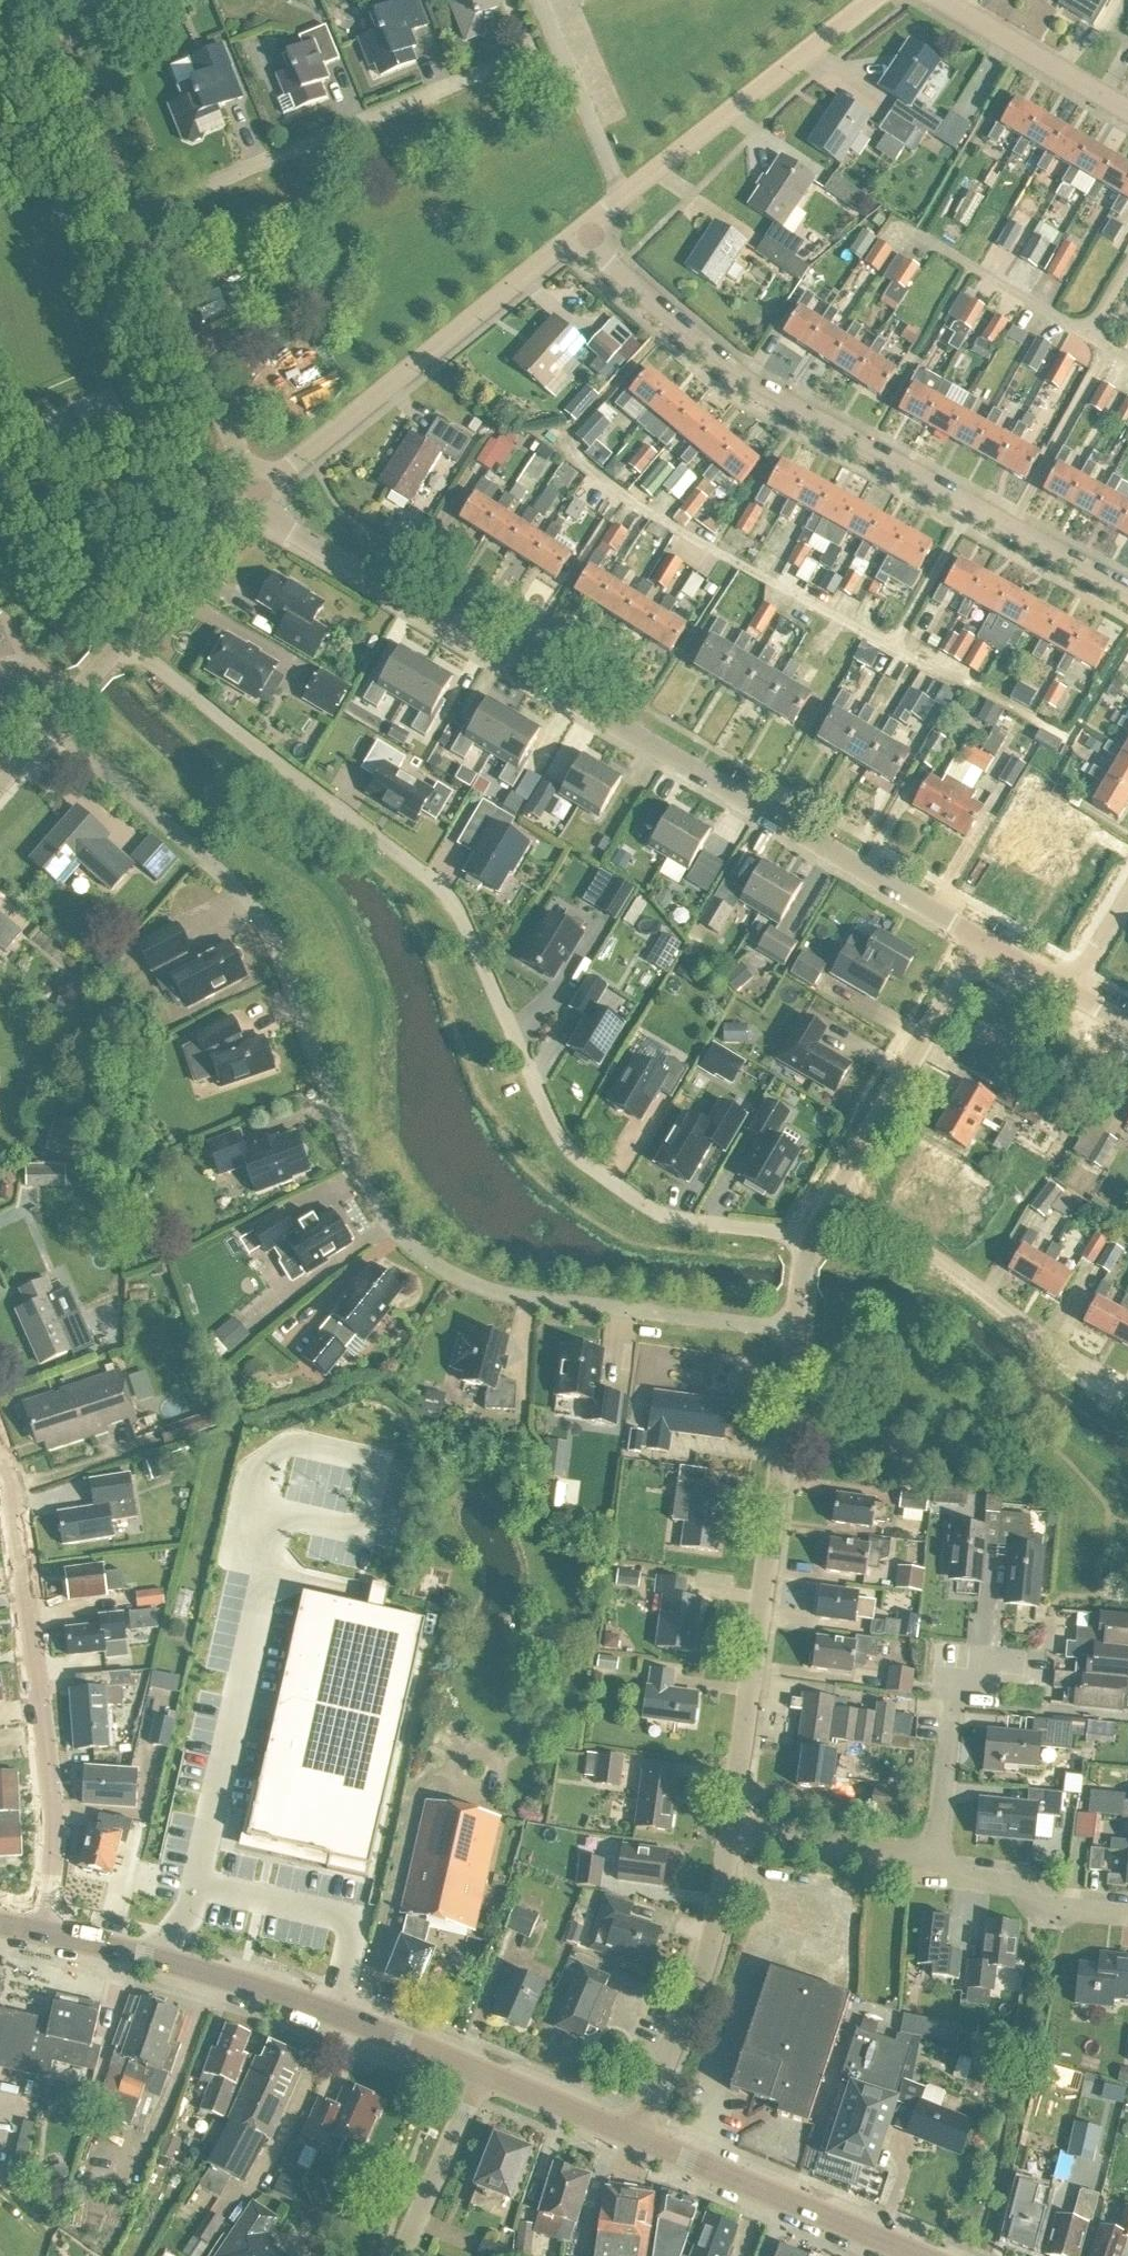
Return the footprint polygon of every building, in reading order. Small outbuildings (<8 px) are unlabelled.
[(369,16),(376,33),(359,40),(370,67),(374,65),(380,77),(415,63),(410,51),(415,49),(409,34),(426,27),(416,0),(382,0),(386,9),(369,16)] [(450,5),(465,42),(496,30),(490,14),(497,12),(492,0),(493,0),(462,0),(450,5)] [(1065,6),(1063,10),(1091,27),(1107,0),(1056,0),(1065,6)] [(320,85),(328,81),(323,68),(339,61),(325,28),(298,39),(302,48),(286,55),(292,70),(275,77),(283,98),(277,101),(283,116),(304,107),(304,108),(327,99),(320,85)] [(908,44),(878,90),(899,103),(879,133),(905,150),(917,132),(915,131),(928,111),(914,101),(938,64),(908,44)] [(198,79),(176,88),(182,102),(168,107),(182,141),(192,145),(201,141),(203,136),(223,127),(216,110),(242,99),(229,68),(230,67),(222,46),(190,59),(198,79)] [(837,99),(807,144),(838,165),(868,119),(837,99)] [(996,124),(986,140),(995,145),(1004,129),(1020,138),(1024,141),(1039,115),(1014,101),(1000,126),(996,124)] [(1063,130),(1039,115),(1024,141),(1020,138),(1010,154),(1019,160),(1029,143),(1045,153),(1049,155),(1063,130)] [(1045,153),(1035,169),(1044,174),(1053,158),(1069,168),(1073,170),(1088,144),(1063,130),(1049,155),(1045,153)] [(1069,168),(1060,184),(1068,188),(1077,173),(1093,183),(1097,185),(1113,159),(1088,144),(1073,170),(1069,168)] [(781,157),(747,207),(781,230),(815,180),(781,157)] [(1093,183),(1084,198),(1093,203),(1102,188),(1118,197),(1122,199),(1127,189),(1127,168),(1113,159),(1097,185),(1093,183)] [(863,196),(834,176),(824,190),(853,211),(863,196)] [(1109,213),(1117,218),(1126,202),(1127,203),(1127,189),(1122,199),(1118,197),(1109,213)] [(969,194),(953,222),(966,229),(982,202),(969,194)] [(1009,222),(995,246),(1008,254),(1022,230),(1009,222)] [(714,223),(684,269),(715,290),(745,244),(714,223)] [(1110,225),(1101,239),(1113,246),(1122,232),(1110,225)] [(1033,236),(1019,260),(1036,269),(1050,245),(1033,236)] [(809,268),(765,239),(756,253),(800,282),(809,268)] [(864,263),(878,273),(892,251),(878,242),(864,263)] [(1058,282),(1076,250),(1064,243),(1045,274),(1058,282)] [(906,260),(891,283),(904,291),(918,268),(906,260)] [(804,293),(795,308),(798,310),(782,335),(806,351),(822,326),(819,324),(803,314),(813,299),(804,293)] [(958,324),(972,332),(985,308),(960,294),(948,317),(959,323),(958,324)] [(829,309),(819,324),(822,326),(806,351),(830,366),(846,341),(843,339),(827,329),(837,314),(829,309)] [(994,347),(1008,324),(996,316),(981,339),(994,347)] [(553,318),(513,363),(543,390),(584,344),(553,318)] [(846,341),(830,366),(854,382),(870,357),(867,355),(851,345),(861,330),(852,324),(843,339),(846,341)] [(621,350),(601,333),(587,348),(598,358),(589,369),(598,376),(621,350)] [(1035,375),(1051,347),(1036,338),(1020,367),(1035,375)] [(875,360),(885,345),(877,340),(867,355),(870,357),(854,382),(879,398),(895,373),(875,360)] [(1059,391),(1074,363),(1059,354),(1043,383),(1059,391)] [(926,374),(918,370),(909,385),(912,386),(898,412),(923,427),(938,400),(933,398),(918,389),(926,374)] [(625,392),(613,405),(621,412),(632,398),(646,410),(650,413),(669,390),(647,372),(629,395),(625,392)] [(951,387),(942,382),(933,398),(938,400),(923,427),(948,440),(963,414),(958,412),(942,403),(951,387)] [(1102,415),(1115,391),(1102,384),(1089,408),(1102,415)] [(589,386),(570,408),(582,418),(601,396),(589,386)] [(646,410),(635,424),(643,430),(654,416),(668,428),(672,431),(691,408),(669,390),(650,413),(646,410)] [(976,401),(967,396),(958,412),(963,414),(948,440),(973,454),(987,428),(983,426),(967,417),(976,401)] [(1127,398),(1114,421),(1126,428),(1125,429),(1127,430),(1127,398)] [(668,428),(656,442),(664,448),(676,434),(690,446),(694,449),(713,427),(691,408),(672,431),(668,428)] [(582,435),(595,447),(618,420),(604,409),(582,435)] [(1001,415),(992,410),(983,426),(987,428),(973,454),(998,468),(1012,442),(1008,440),(999,435),(1006,422),(999,418),(1001,415)] [(408,433),(377,484),(411,505),(441,456),(455,465),(470,441),(436,420),(422,442),(408,433)] [(1025,428),(1017,424),(1008,440),(1012,442),(998,468),(1023,482),(1038,456),(1017,444),(1025,428)] [(690,446),(679,461),(686,467),(698,453),(713,465),(716,468),(735,445),(713,427),(694,449),(690,446)] [(721,471),(739,487),(758,464),(735,445),(716,468),(713,465),(701,479),(704,481),(678,512),(689,522),(716,489),(710,484),(721,471)] [(1081,480),(1078,478),(1061,469),(1069,453),(1061,449),(1052,464),(1056,466),(1042,492),(1067,506),(1081,480)] [(1086,483),(1095,467),(1086,462),(1078,478),(1081,480),(1067,506),(1091,520),(1106,493),(1103,492),(1086,483)] [(791,503),(805,477),(780,463),(765,489),(761,487),(752,503),(761,508),(770,492),(787,501),(791,503)] [(1103,492),(1106,493),(1091,520),(1116,534),(1127,512),(1127,506),(1127,505),(1111,496),(1120,481),(1111,476),(1103,492)] [(787,501),(778,517),(786,522),(795,506),(811,515),(815,517),(830,491),(805,477),(791,503),(787,501)] [(474,497),(459,521),(483,536),(498,512),(495,511),(480,501),(490,486),(481,480),(472,495),(474,497)] [(667,509),(681,492),(671,484),(657,501),(667,509)] [(811,515),(803,530),(811,535),(820,520),(836,529),(840,531),(855,505),(830,491),(815,517),(811,515)] [(498,512),(483,536),(507,551),(522,527),(519,525),(504,516),(514,500),(505,495),(495,511),(498,512)] [(836,529),(828,545),(836,549),(845,534),(861,543),(865,545),(879,519),(855,505),(840,531),(836,529)] [(747,538),(762,513),(749,506),(735,530),(747,538)] [(522,527),(507,551),(530,566),(545,542),(543,540),(528,531),(538,515),(529,510),(519,525),(522,527)] [(1116,534),(1127,540),(1127,512),(1116,534)] [(861,543),(853,559),(861,563),(870,547),(886,557),(890,559),(904,533),(879,519),(865,545),(861,543)] [(545,542),(530,566),(554,581),(569,557),(551,546),(561,530),(552,525),(543,540),(545,542)] [(614,525),(602,545),(596,553),(604,558),(609,550),(615,554),(628,534),(614,525)] [(929,547),(904,533),(890,559),(886,557),(877,572),(911,591),(920,575),(915,573),(929,547)] [(799,570),(809,551),(798,544),(787,563),(799,570)] [(604,558),(596,553),(595,553),(586,568),(588,569),(573,593),(596,607),(611,584),(609,582),(595,573),(604,558)] [(665,592),(682,565),(668,555),(651,583),(665,592)] [(966,601),(981,575),(956,562),(942,587),(941,586),(932,603),(941,608),(950,592),(963,599),(966,601)] [(596,607),(620,622),(635,598),(633,597),(618,588),(627,573),(619,567),(609,582),(611,584),(596,607)] [(707,581),(685,567),(672,587),(695,601),(707,581)] [(850,598),(861,579),(848,571),(837,590),(850,598)] [(972,604),(988,613),(991,615),(1006,589),(981,575),(966,601),(963,599),(954,615),(963,620),(972,604)] [(311,599),(313,595),(288,580),(286,584),(274,577),(258,604),(287,621),(277,638),(313,659),(327,635),(311,625),(323,606),(311,599)] [(643,582),(633,597),(635,598),(620,622),(644,637),(659,613),(657,612),(642,603),(651,588),(643,582)] [(988,613),(980,629),(973,640),(999,654),(1005,643),(1004,643),(1013,627),(1016,629),(1031,603),(1006,589),(991,615),(988,613)] [(657,612),(659,613),(644,637),(669,653),(684,629),(665,618),(675,603),(666,597),(657,612)] [(1013,627),(1004,643),(1005,643),(1013,648),(1021,632),(1038,641),(1041,643),(1056,617),(1031,603),(1016,629),(1013,627)] [(763,604),(748,629),(761,637),(777,612),(763,604)] [(1066,657),(1081,631),(1056,617),(1041,643),(1038,641),(1029,657),(1038,662),(1047,646),(1063,655),(1066,657)] [(717,619),(707,636),(711,639),(693,669),(717,683),(717,682),(735,652),(731,650),(717,642),(727,625),(717,619)] [(957,637),(946,656),(959,663),(976,632),(964,625),(957,637)] [(1063,655),(1054,671),(1064,677),(1073,661),(1093,672),(1108,646),(1081,631),(1066,657),(1063,655)] [(946,656),(957,637),(947,632),(936,651),(946,656)] [(717,682),(717,683),(741,697),(741,696),(759,666),(755,664),(740,656),(750,639),(741,633),(731,650),(735,652),(717,682)] [(277,667),(227,638),(206,672),(256,701),(277,667)] [(741,696),(741,697),(764,711),(765,710),(782,680),(778,678),(765,670),(774,653),(765,647),(755,664),(759,666),(741,696)] [(404,704),(427,665),(400,649),(388,670),(384,667),(363,702),(377,711),(387,694),(404,704)] [(765,710),(764,711),(791,726),(808,697),(787,685),(798,667),(788,661),(778,678),(782,680),(765,710)] [(441,701),(453,681),(427,665),(404,704),(421,714),(411,731),(425,739),(446,704),(441,701)] [(332,717),(348,690),(320,674),(304,701),(332,717)] [(1011,700),(1029,710),(1038,694),(1021,684),(1011,700)] [(1045,705),(1057,711),(1068,692),(1056,685),(1045,705)] [(909,690),(893,718),(906,726),(911,717),(923,724),(935,704),(909,690)] [(830,709),(834,711),(816,742),(840,756),(840,755),(858,725),(854,723),(839,714),(849,697),(840,692),(830,709)] [(491,755),(514,716),(488,701),(475,721),(471,719),(450,754),(464,762),(474,745),(491,755)] [(840,755),(840,756),(864,770),(882,739),(878,737),(863,728),(873,712),(863,706),(854,723),(858,725),(840,755)] [(998,729),(987,750),(997,756),(1011,732),(998,725),(1002,716),(994,712),(988,724),(998,729)] [(528,753),(541,732),(514,716),(491,755),(508,766),(498,782),(512,791),(533,756),(528,753)] [(864,770),(890,785),(908,755),(888,743),(897,726),(888,720),(878,737),(882,739),(864,770)] [(1122,720),(1117,728),(1127,735),(1127,723),(1122,720)] [(1033,742),(1055,754),(1060,745),(1038,733),(1033,742)] [(376,780),(367,795),(414,824),(433,794),(398,772),(405,760),(378,743),(361,770),(376,780)] [(1103,753),(1118,762),(1109,778),(1107,781),(1127,794),(1127,761),(1121,756),(1123,753),(1108,744),(1103,753)] [(579,808),(602,769),(583,757),(560,796),(579,808)] [(932,762),(922,757),(917,765),(927,771),(932,762)] [(1034,795),(1043,775),(1014,763),(1005,783),(1034,795)] [(1109,778),(1093,768),(1088,777),(1103,786),(1091,806),(1117,821),(1127,802),(1127,794),(1107,781),(1109,778)] [(622,780),(602,769),(579,808),(599,819),(622,780)] [(928,778),(911,807),(938,822),(955,793),(928,778)] [(560,788),(545,779),(525,812),(540,821),(560,788)] [(523,799),(507,789),(499,804),(514,813),(523,799)] [(1055,791),(1045,807),(1071,823),(1081,807),(1055,791)] [(955,793),(938,822),(965,838),(982,809),(955,793)] [(1001,814),(1006,806),(996,800),(991,808),(1001,814)] [(510,873),(512,875),(529,846),(507,833),(514,822),(483,804),(463,838),(476,846),(476,847),(475,854),(476,855),(464,875),(468,877),(467,883),(478,890),(482,886),(497,895),(510,873)] [(1016,812),(1006,806),(1001,814),(1011,820),(1016,812)] [(78,810),(33,862),(58,883),(77,861),(111,890),(132,867),(104,842),(108,837),(78,810)] [(668,860),(691,821),(672,810),(649,849),(668,860)] [(711,833),(691,821),(668,860),(688,872),(711,833)] [(1012,827),(995,856),(1022,872),(1039,843),(1012,827)] [(133,860),(159,883),(177,863),(150,840),(133,860)] [(1039,843),(1022,872),(1049,888),(1066,859),(1039,843)] [(618,863),(635,867),(639,849),(622,845),(618,863)] [(1080,849),(1075,857),(1085,863),(1090,855),(1080,849)] [(760,914),(783,875),(763,864),(740,903),(760,914)] [(802,887),(783,875),(760,914),(779,926),(802,887)] [(616,882),(599,911),(615,921),(632,892),(616,882)] [(734,913),(712,900),(698,924),(720,937),(734,913)] [(562,964),(564,966),(583,936),(577,932),(582,923),(567,913),(561,923),(548,915),(527,950),(529,952),(522,963),(541,974),(544,969),(555,975),(562,964)] [(5,953),(23,933),(0,914),(0,949),(5,953)] [(193,963),(188,955),(191,953),(177,926),(137,946),(152,974),(153,973),(163,993),(175,986),(187,1010),(247,980),(238,964),(241,962),(242,959),(240,953),(236,952),(233,954),(228,944),(193,963)] [(784,967),(796,946),(770,930),(757,952),(784,967)] [(844,950),(846,951),(891,976),(900,982),(915,956),(878,935),(873,943),(854,932),(844,950)] [(682,946),(663,934),(646,960),(665,972),(682,946)] [(803,950),(790,973),(812,987),(826,964),(803,950)] [(891,976),(846,951),(831,976),(875,1002),(891,976)] [(726,981),(738,996),(755,981),(742,967),(726,981)] [(586,1019),(568,1049),(577,1054),(575,1058),(587,1065),(589,1061),(599,1067),(623,1027),(594,1009),(606,989),(589,979),(571,1010),(586,1019)] [(848,1068),(814,1048),(823,1031),(802,1018),(778,1061),(797,1072),(834,1093),(848,1068)] [(193,1039),(196,1044),(184,1051),(195,1084),(227,1074),(231,1086),(274,1071),(273,1068),(275,1061),(269,1056),(263,1039),(239,1047),(234,1039),(240,1036),(231,1019),(193,1039)] [(749,1027),(727,1027),(726,1044),(749,1045),(749,1027)] [(745,1062),(714,1045),(699,1071),(730,1088),(745,1062)] [(625,1113),(641,1123),(658,1093),(671,1100),(688,1070),(668,1058),(660,1072),(635,1058),(608,1103),(613,1107),(617,1113),(625,1113)] [(996,1100),(963,1081),(948,1107),(981,1126),(996,1100)] [(654,1164),(680,1179),(694,1154),(716,1167),(746,1117),(712,1097),(705,1108),(692,1100),(654,1164)] [(772,1198),(798,1154),(775,1140),(789,1115),(766,1102),(749,1132),(762,1140),(740,1178),(746,1182),(744,1187),(763,1198),(765,1194),(772,1198)] [(981,1126),(948,1107),(934,1133),(966,1151),(981,1126)] [(63,1121),(47,1117),(38,1151),(53,1155),(63,1121)] [(80,1126),(63,1121),(53,1155),(70,1160),(80,1126)] [(1123,1132),(1113,1126),(1108,1134),(1118,1140),(1123,1132)] [(257,1146),(258,1149),(246,1154),(238,1134),(207,1146),(215,1168),(231,1162),(235,1171),(245,1167),(256,1195),(279,1186),(280,1188),(292,1183),(291,1180),(309,1173),(305,1163),(307,1159),(307,1155),(305,1151),(303,1147),(299,1145),(295,1135),(278,1142),(277,1139),(257,1146)] [(955,1166),(922,1147),(908,1172),(941,1191),(955,1166)] [(63,1169),(28,1170),(28,1187),(63,1187),(63,1169)] [(1062,1194),(1049,1184),(1030,1209),(1044,1219),(1062,1194)] [(282,1212),(251,1230),(263,1250),(270,1245),(280,1262),(293,1254),(306,1276),(327,1264),(326,1262),(351,1246),(350,1244),(354,1241),(346,1229),(342,1231),(330,1212),(315,1222),(313,1218),(298,1227),(300,1230),(295,1234),(282,1212)] [(1020,1247),(1021,1248),(1007,1271),(1032,1286),(1046,1262),(1043,1261),(1028,1252),(1037,1237),(1029,1231),(1020,1247)] [(1093,1265),(1107,1242),(1094,1235),(1081,1258),(1093,1265)] [(1110,1244),(1096,1267),(1109,1274),(1122,1251),(1110,1244)] [(1043,1261),(1046,1262),(1032,1286),(1057,1301),(1071,1277),(1052,1266),(1061,1250),(1052,1245),(1043,1261)] [(386,1310),(401,1291),(388,1280),(387,1276),(381,1271),(376,1271),(371,1267),(349,1295),(346,1293),(328,1315),(332,1317),(319,1334),(321,1336),(302,1359),(325,1378),(346,1354),(344,1352),(356,1337),(363,1343),(389,1312),(386,1310)] [(49,1300),(55,1297),(47,1280),(21,1292),(28,1308),(17,1313),(41,1365),(72,1351),(49,1300)] [(1102,1304),(1111,1287),(1102,1282),(1093,1299),(1096,1300),(1083,1325),(1108,1339),(1121,1313),(1118,1312),(1102,1304)] [(1118,1312),(1121,1313),(1108,1339),(1127,1349),(1127,1318),(1127,1317),(1127,1315),(1127,1297),(1126,1297),(1118,1312)] [(216,1337),(231,1355),(251,1338),(237,1320),(216,1337)] [(462,1383),(488,1390),(485,1401),(484,1411),(515,1412),(516,1384),(497,1380),(508,1340),(490,1336),(489,1331),(480,1333),(476,1332),(475,1336),(473,1336),(471,1342),(460,1339),(452,1369),(465,1373),(462,1383)] [(603,1352),(591,1351),(592,1345),(575,1343),(575,1349),(563,1347),(556,1398),(589,1402),(586,1423),(615,1427),(619,1396),(597,1393),(603,1352)] [(120,1372),(24,1403),(36,1439),(42,1436),(47,1452),(137,1422),(120,1372)] [(650,1436),(646,1435),(646,1434),(632,1432),(629,1454),(641,1456),(642,1449),(671,1453),(674,1433),(724,1440),(729,1404),(655,1394),(650,1429),(651,1430),(650,1436)] [(217,1412),(160,1431),(165,1445),(222,1426),(217,1412)] [(566,1441),(548,1439),(544,1475),(561,1477),(566,1441)] [(171,1455),(146,1465),(152,1482),(178,1472),(171,1455)] [(718,1553),(725,1503),(716,1501),(718,1485),(704,1483),(706,1470),(681,1467),(673,1521),(687,1523),(683,1549),(718,1553)] [(91,1482),(95,1509),(59,1514),(64,1545),(112,1538),(110,1523),(137,1519),(130,1477),(91,1482)] [(927,1514),(930,1497),(902,1493),(899,1510),(927,1514)] [(837,1497),(832,1525),(871,1530),(872,1523),(885,1525),(888,1507),(874,1505),(874,1503),(837,1497)] [(997,1545),(1000,1514),(985,1513),(984,1533),(950,1530),(948,1549),(953,1549),(951,1578),(981,1581),(984,1544),(997,1545)] [(1043,1539),(1028,1538),(1030,1517),(1000,1514),(997,1545),(1011,1546),(1006,1602),(1037,1604),(1043,1539)] [(830,1542),(826,1572),(865,1577),(866,1570),(878,1571),(879,1562),(888,1559),(890,1543),(869,1540),(868,1547),(830,1542)] [(108,1594),(125,1591),(122,1572),(105,1575),(104,1567),(65,1573),(70,1602),(108,1596),(108,1594)] [(898,1567),(895,1590),(921,1594),(924,1571),(898,1567)] [(619,1588),(640,1590),(642,1575),(621,1572),(619,1588)] [(665,1595),(658,1648),(694,1653),(701,1599),(685,1597),(687,1581),(657,1577),(655,1594),(665,1595)] [(266,1758),(247,1840),(330,1859),(327,1871),(367,1880),(426,1623),(383,1613),(389,1588),(373,1585),(367,1609),(303,1595),(267,1758),(266,1758)] [(135,1593),(136,1608),(164,1605),(162,1590),(135,1593)] [(874,1603),(857,1600),(858,1595),(821,1590),(817,1619),(853,1624),(854,1619),(871,1622),(874,1603)] [(133,1610),(134,1627),(160,1625),(159,1609),(133,1610)] [(1061,1613),(1061,1614),(1092,1617),(1090,1631),(1077,1630),(1076,1645),(1067,1644),(1127,1650),(1127,1619),(1061,1613)] [(104,1644),(125,1642),(122,1615),(100,1617),(100,1627),(66,1630),(69,1657),(105,1653),(104,1644)] [(884,1621),(882,1636),(916,1641),(919,1618),(897,1615),(896,1623),(884,1621)] [(855,1637),(854,1644),(816,1639),(812,1670),(851,1675),(852,1667),(864,1668),(866,1658),(875,1660),(878,1640),(855,1637)] [(1078,1661),(1077,1676),(1055,1674),(1055,1675),(1127,1682),(1127,1650),(1067,1644),(1066,1660),(1078,1661)] [(619,1673),(620,1661),(601,1659),(600,1671),(619,1673)] [(888,1668),(885,1692),(911,1696),(914,1672),(888,1668)] [(672,1693),(675,1675),(652,1672),(649,1689),(648,1689),(643,1720),(694,1727),(699,1696),(672,1693)] [(155,1689),(174,1689),(174,1673),(156,1673),(155,1689)] [(78,1692),(71,1692),(75,1750),(114,1747),(111,1712),(107,1712),(106,1700),(110,1700),(111,1708),(124,1707),(122,1690),(130,1689),(129,1674),(77,1677),(78,1692)] [(1050,1705),(1127,1713),(1127,1711),(1119,1710),(1121,1696),(1124,1697),(1126,1682),(1127,1682),(1055,1675),(1054,1690),(1067,1691),(1065,1705),(1050,1704),(1050,1705)] [(802,1712),(797,1749),(798,1749),(798,1751),(803,1751),(804,1750),(826,1753),(828,1741),(847,1743),(914,1752),(915,1741),(893,1738),(896,1720),(832,1712),(834,1700),(801,1695),(800,1701),(790,1699),(789,1711),(802,1712)] [(155,1718),(148,1746),(168,1751),(175,1722),(155,1718)] [(987,1730),(983,1773),(1003,1774),(1003,1767),(1038,1770),(1040,1749),(1069,1752),(1072,1724),(1033,1721),(1032,1735),(987,1730)] [(800,1764),(797,1788),(830,1792),(835,1755),(845,1757),(847,1745),(914,1754),(914,1752),(847,1743),(828,1741),(826,1753),(804,1750),(803,1751),(798,1751),(798,1749),(797,1749),(795,1763),(800,1764)] [(620,1789),(624,1759),(587,1754),(584,1777),(594,1779),(593,1786),(620,1789)] [(85,1769),(83,1804),(136,1807),(138,1772),(85,1769)] [(0,1775),(0,1859),(22,1858),(20,1827),(18,1827),(17,1814),(20,1814),(17,1774),(0,1775)] [(644,1774),(637,1829),(670,1833),(678,1778),(644,1774)] [(904,1790),(874,1786),(870,1817),(900,1821),(904,1790)] [(980,1801),(976,1836),(1033,1842),(1035,1816),(1059,1818),(1062,1795),(1030,1791),(1028,1806),(980,1801)] [(1122,1818),(1123,1802),(1112,1801),(1111,1817),(1122,1818)] [(392,1959),(396,1960),(389,1977),(418,1988),(432,1953),(425,1951),(431,1922),(475,1932),(499,1821),(498,1821),(499,1818),(427,1802),(402,1916),(408,1917),(402,1942),(399,1941),(392,1959)] [(1098,1837),(1100,1814),(1081,1811),(1078,1834),(1098,1837)] [(89,1827),(79,1868),(111,1876),(119,1844),(126,1845),(132,1822),(116,1818),(115,1819),(101,1817),(98,1829),(89,1827)] [(1110,1852),(1127,1853),(1127,1842),(1111,1841),(1110,1852)] [(624,1847),(619,1882),(663,1888),(668,1853),(624,1847)] [(1102,1873),(1104,1851),(1091,1850),(1088,1872),(1102,1873)] [(580,1858),(576,1887),(601,1890),(605,1861),(580,1858)] [(1106,1887),(1127,1889),(1127,1887),(1127,1859),(1126,1878),(1107,1876),(1106,1887)] [(604,1898),(588,1950),(612,1957),(613,1953),(651,1965),(662,1930),(629,1920),(633,1907),(604,1898)] [(505,1930),(530,1940),(539,1918),(515,1907),(505,1930)] [(959,1980),(958,1980),(961,1953),(946,1951),(949,1920),(951,1920),(951,1919),(923,1916),(918,1966),(932,1968),(931,1978),(959,1981),(959,1980)] [(969,1963),(965,1989),(992,1992),(995,1969),(1012,1971),(1017,1926),(987,1922),(981,1964),(969,1963)] [(792,1951),(789,1963),(807,1968),(811,1957),(792,1951)] [(1074,2005),(1113,2009),(1114,2000),(1127,2002),(1127,1957),(1099,1954),(1098,1967),(1078,1965),(1074,2005)] [(580,1968),(554,2029),(584,2042),(585,2037),(589,2039),(595,2036),(597,2033),(600,2034),(616,1997),(605,1992),(610,1980),(580,1968)] [(509,1969),(501,1988),(503,1989),(492,2017),(524,2031),(544,1985),(509,1969)] [(770,1970),(730,2091),(739,2094),(740,2090),(755,2095),(753,2099),(779,2108),(777,2115),(807,2125),(850,1997),(770,1970)] [(149,2135),(162,2100),(171,2076),(173,2076),(193,2019),(177,2013),(142,2000),(141,2002),(131,1999),(113,2046),(116,2047),(110,2064),(113,2066),(103,2094),(96,2115),(149,2135)] [(90,2047),(97,2015),(54,2005),(50,2023),(0,2012),(0,2070),(47,2081),(52,2060),(95,2070),(99,2049),(90,2047)] [(247,2057),(241,2055),(248,2036),(228,2029),(220,2053),(213,2051),(202,2082),(211,2085),(201,2112),(224,2120),(247,2057)] [(894,2100),(911,2049),(910,2049),(913,2039),(897,2036),(895,2044),(857,2031),(839,2084),(842,2085),(832,2114),(846,2119),(844,2128),(829,2123),(820,2152),(828,2155),(828,2157),(873,2171),(896,2100),(894,2100)] [(228,2124),(206,2164),(243,2183),(267,2141),(271,2143),(308,2060),(269,2043),(260,2066),(254,2064),(228,2124)] [(379,2120),(386,2103),(358,2091),(356,2095),(344,2090),(336,2108),(319,2100),(304,2136),(325,2146),(329,2138),(344,2144),(337,2160),(338,2160),(339,2158),(358,2167),(357,2169),(358,2169),(369,2146),(367,2146),(367,2147),(365,2146),(377,2119),(379,2120)] [(919,2102),(906,2136),(959,2157),(973,2123),(919,2102)] [(174,2163),(182,2143),(168,2138),(160,2157),(174,2163)] [(514,2190),(530,2152),(496,2139),(477,2186),(479,2187),(471,2206),(491,2214),(493,2208),(500,2211),(506,2196),(503,2195),(507,2187),(514,2190)] [(1073,2156),(1060,2153),(1053,2179),(1066,2183),(1073,2156)] [(541,2214),(565,2221),(559,2240),(571,2244),(591,2177),(556,2166),(541,2214)] [(277,2191),(297,2200),(304,2182),(284,2174),(277,2191)] [(1008,2224),(1011,2225),(1006,2244),(1032,2255),(1049,2191),(1019,2183),(1008,2224)] [(656,2197),(607,2190),(598,2255),(647,2255),(656,2197)] [(1047,2255),(1050,2255),(1076,2255),(1086,2222),(1091,2223),(1098,2195),(1080,2190),(1071,2220),(1057,2216),(1047,2255)] [(698,2216),(699,2213),(697,2213),(696,2212),(699,2211),(698,2209),(696,2210),(694,2205),(686,2203),(677,2206),(673,2201),(670,2200),(668,2201),(667,2200),(663,2202),(654,2255),(684,2255),(698,2216)] [(219,2255),(282,2255),(263,2243),(278,2220),(254,2204),(219,2255)] [(1092,2255),(1121,2255),(1126,2240),(1127,2241),(1127,2207),(1125,2206),(1118,2233),(1102,2228),(1092,2255)] [(182,2254),(186,2255),(202,2255),(223,2222),(209,2213),(182,2254)] [(738,2230),(709,2219),(695,2255),(728,2255),(738,2230)] [(535,2226),(519,2224),(516,2255),(532,2255),(535,2226)]
